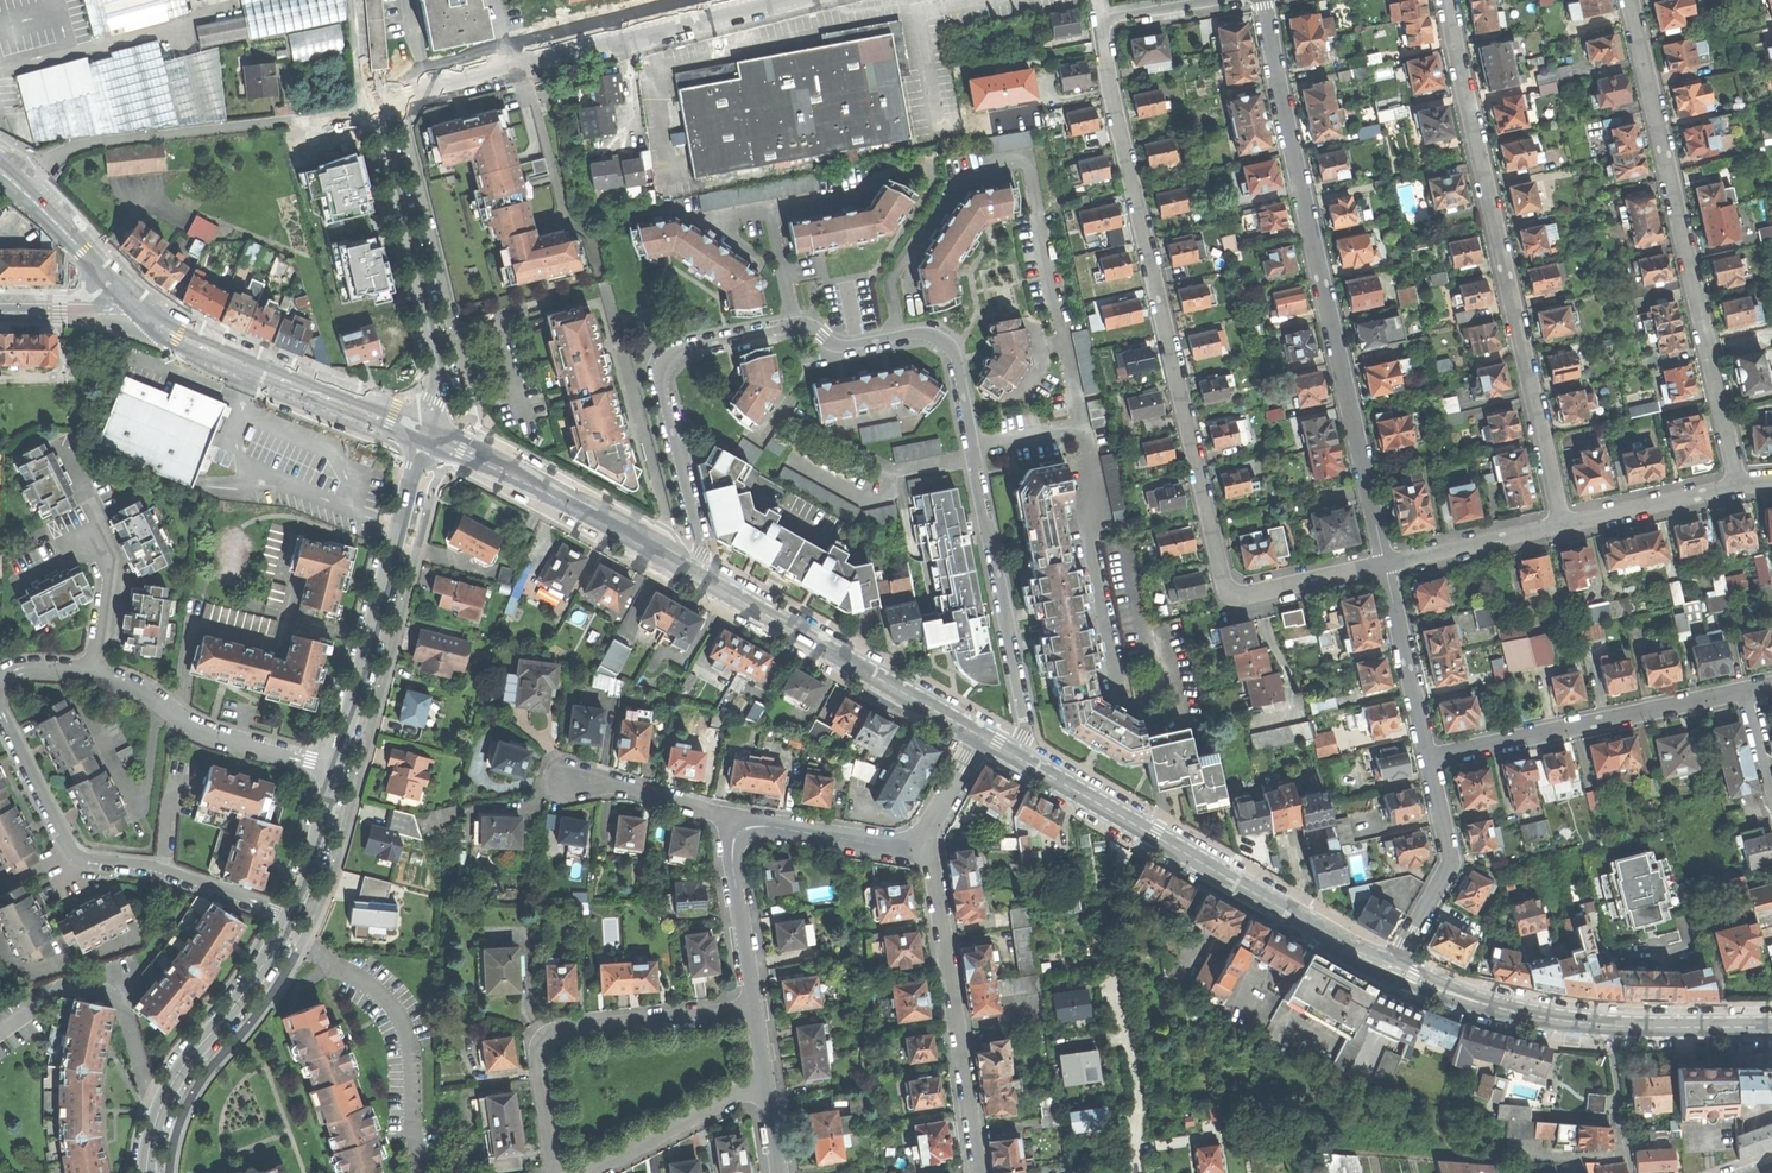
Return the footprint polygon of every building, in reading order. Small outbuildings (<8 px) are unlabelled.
[(94,35),(116,29),(117,33),(189,13),(185,0),(84,0),(94,35)] [(244,16),(197,26),(201,46),(248,37),(248,40),(345,20),(344,0),(240,0),(244,16)] [(371,70),(388,68),(382,0),(364,0),(371,70)] [(488,39),(483,10),(480,11),(478,0),(420,0),(426,30),(430,50),(488,39)] [(1390,9),(1393,23),(1405,21),(1428,17),(1425,0),(1400,0),(1401,7),(1390,9)] [(1471,8),(1494,5),(1493,0),(1469,0),(1470,2),(1471,8)] [(1608,0),(1579,0),(1579,2),(1567,5),(1570,20),(1611,11),(1609,4),(1608,0)] [(1671,33),(1677,32),(1676,27),(1683,26),(1681,17),(1694,14),(1690,0),(1674,0),(1654,5),(1657,19),(1660,31),(1670,28),(1671,33)] [(1474,22),(1476,34),(1498,30),(1494,5),(1471,8),(1472,17),(1473,22),(1474,22)] [(1076,10),(1050,14),(1054,38),(1080,33),(1078,23),(1076,10)] [(1292,31),(1294,44),(1327,39),(1334,37),(1331,19),(1319,21),(1318,15),(1307,17),(1306,13),(1301,14),(1302,18),(1290,20),(1292,31)] [(1430,31),(1428,17),(1405,21),(1407,35),(1402,36),(1404,44),(1408,43),(1409,47),(1420,45),(1421,49),(1428,48),(1428,44),(1432,43),(1430,31)] [(821,34),(823,46),(856,40),(891,33),(899,77),(911,74),(901,19),(821,34)] [(292,60),(345,51),(340,23),(287,32),(292,60)] [(1212,39),(1214,55),(1221,54),(1250,49),(1249,45),(1251,42),(1251,38),(1247,35),(1247,32),(1245,24),(1231,27),(1231,23),(1225,24),(1225,28),(1218,29),(1220,38),(1212,39)] [(675,73),(694,178),(911,138),(899,77),(891,33),(856,40),(823,46),(675,73)] [(1619,47),(1616,34),(1596,39),(1596,40),(1585,42),(1590,61),(1601,59),(1602,64),(1621,59),(1619,47)] [(1145,63),(1147,73),(1169,69),(1164,35),(1152,37),(1152,36),(1143,38),(1143,39),(1131,41),(1134,57),(1135,64),(1145,63)] [(35,141),(226,120),(217,47),(163,61),(157,39),(109,51),(110,56),(88,62),(86,57),(16,75),(35,141)] [(1298,68),(1326,63),(1323,43),(1327,42),(1327,39),(1294,44),(1296,58),(1298,68)] [(1680,69),(1681,73),(1686,72),(1686,68),(1704,64),(1700,46),(1696,47),(1698,54),(1695,55),(1691,40),(1664,47),(1666,59),(1664,62),(1665,66),(1665,68),(1669,69),(1669,72),(1680,69)] [(1480,57),(1483,70),(1512,64),(1510,51),(1517,49),(1515,42),(1508,44),(1507,43),(1497,45),(1496,45),(1478,48),(1480,57)] [(1767,49),(1767,46),(1747,50),(1751,68),(1771,63),(1769,56),(1771,55),(1771,48),(1767,49)] [(1252,67),(1250,49),(1221,54),(1227,84),(1254,80),(1252,67)] [(1365,56),(1367,67),(1381,64),(1379,53),(1365,56)] [(1488,91),(1517,85),(1517,83),(1524,82),(1522,74),(1515,76),(1514,70),(1552,62),(1550,55),(1512,64),(1483,70),(1486,82),(1488,91)] [(1438,73),(1435,58),(1403,65),(1404,68),(1406,78),(1411,77),(1411,79),(1414,93),(1422,91),(1423,93),(1432,91),(1432,89),(1441,87),(1441,84),(1442,84),(1444,80),(1444,77),(1443,75),(1440,73),(1438,73)] [(1720,72),(1738,67),(1736,59),(1718,63),(1720,72)] [(1085,61),(1059,67),(1063,90),(1089,85),(1087,73),(1085,61)] [(264,96),(278,94),(275,64),(243,68),(246,98),(264,96)] [(1553,69),(1554,72),(1556,81),(1557,85),(1573,81),(1569,66),(1553,69)] [(1367,67),(1350,71),(1352,80),(1369,77),(1367,67)] [(1411,79),(1411,77),(1406,78),(1404,68),(1391,71),(1394,83),(1411,79)] [(970,82),(974,108),(1034,97),(1031,81),(1029,71),(970,82)] [(1337,73),(1339,81),(1352,81),(1352,80),(1350,71),(1337,73)] [(1537,76),(1539,85),(1540,85),(1555,82),(1556,81),(1554,72),(1537,76)] [(588,78),(592,108),(613,104),(620,104),(618,90),(617,82),(621,82),(620,73),(588,78)] [(1627,86),(1625,75),(1598,81),(1601,94),(1592,96),(1594,109),(1611,105),(1612,110),(1617,108),(1617,105),(1620,104),(1620,103),(1631,101),(1627,86)] [(1305,103),(1308,116),(1336,110),(1329,82),(1312,85),(1313,89),(1302,92),(1303,95),(1301,98),(1302,100),(1302,102),(1305,103)] [(1558,93),(1555,82),(1540,85),(1543,96),(1558,93)] [(1677,105),(1680,117),(1704,112),(1702,104),(1712,102),(1712,101),(1708,85),(1698,87),(1698,84),(1690,86),(1689,82),(1684,83),(1685,87),(1673,90),(1677,105)] [(1136,107),(1139,118),(1172,110),(1170,100),(1163,102),(1160,90),(1133,96),(1136,107)] [(1496,124),(1498,133),(1528,126),(1524,108),(1527,107),(1524,94),(1497,100),(1498,105),(1491,107),(1488,111),(1489,115),(1493,118),(1495,118),(1496,124)] [(1259,103),(1258,95),(1246,97),(1246,96),(1238,98),(1238,99),(1227,101),(1233,128),(1263,121),(1259,103)] [(1403,107),(1401,96),(1375,102),(1377,112),(1403,107)] [(1716,100),(1712,101),(1712,102),(1702,104),(1704,112),(1713,110),(1717,105),(1716,100)] [(585,138),(612,134),(610,120),(609,114),(614,113),(613,104),(592,108),(581,109),(585,138)] [(1407,106),(1403,107),(1377,112),(1380,123),(1409,116),(1407,106)] [(1093,108),(1067,114),(1070,129),(1067,130),(1069,136),(1072,136),(1098,130),(1095,119),(1093,108)] [(1446,108),(1414,115),(1417,129),(1422,128),(1425,143),(1433,141),(1434,143),(1444,141),(1443,139),(1453,136),(1451,128),(1446,108)] [(1310,129),(1313,142),(1339,136),(1337,124),(1344,122),(1342,109),(1336,110),(1308,116),(1311,128),(1310,129)] [(572,271),(587,268),(580,240),(566,244),(563,232),(546,237),(533,240),(531,232),(535,231),(526,196),(522,182),(515,155),(511,140),(509,129),(507,130),(503,110),(469,118),(463,120),(428,129),(438,168),(478,157),(486,188),(474,191),(484,229),(495,226),(499,239),(501,239),(504,249),(507,248),(511,265),(505,267),(510,286),(547,277),(572,271)] [(1700,154),(1701,158),(1716,155),(1715,150),(1721,149),(1719,138),(1734,134),(1730,115),(1708,120),(1709,125),(1682,131),(1686,146),(1688,156),(1700,154)] [(1267,137),(1263,121),(1233,128),(1238,153),(1249,151),(1250,152),(1257,151),(1257,149),(1269,146),(1267,137)] [(1637,131),(1636,124),(1610,130),(1612,143),(1606,144),(1608,155),(1610,155),(1641,148),(1640,146),(1642,145),(1643,142),(1642,137),(1640,135),(1638,135),(1637,131)] [(1383,136),(1381,126),(1360,130),(1362,140),(1374,138),(1382,136),(1383,136)] [(1771,138),(1771,128),(1764,130),(1766,140),(1771,138)] [(1167,163),(1168,169),(1181,166),(1178,153),(1174,153),(1171,140),(1161,142),(1160,136),(1154,138),(1155,144),(1145,146),(1148,158),(1150,167),(1167,163)] [(1517,168),(1518,170),(1526,168),(1526,166),(1536,164),(1536,163),(1545,161),(1543,152),(1534,154),(1530,137),(1500,144),(1503,154),(1504,158),(1501,161),(1502,166),(1504,168),(1506,168),(1506,171),(1517,168)] [(1644,164),(1641,148),(1610,155),(1612,164),(1609,165),(1611,174),(1615,173),(1616,178),(1646,172),(1644,164)] [(320,197),(326,222),(368,213),(376,211),(374,205),(361,150),(319,163),(320,168),(308,171),(314,198),(320,197)] [(626,187),(646,184),(644,174),(652,172),(649,151),(640,153),(641,159),(632,161),(623,162),(622,158),(621,158),(625,184),(626,187)] [(1320,172),(1323,183),(1348,177),(1342,151),(1317,157),(1320,172)] [(595,189),(625,184),(621,158),(622,158),(622,155),(613,156),(613,161),(604,162),(591,164),(595,189)] [(1104,157),(1079,163),(1083,184),(1109,178),(1107,168),(1104,157)] [(531,175),(532,179),(550,175),(546,158),(533,162),(536,174),(531,175)] [(1275,173),(1272,161),(1243,168),(1247,183),(1240,184),(1243,195),(1279,187),(1279,186),(1282,182),(1281,179),(1280,177),(1278,175),(1277,175),(1276,173),(1275,173)] [(1700,166),(1702,175),(1719,171),(1718,162),(1700,166)] [(1447,177),(1446,168),(1427,172),(1432,194),(1431,194),(1435,208),(1445,206),(1446,209),(1457,207),(1456,204),(1467,201),(1467,199),(1469,197),(1470,195),(1470,193),(1470,191),(1469,190),(1467,189),(1465,188),(1464,187),(1462,187),(1459,174),(1447,177)] [(1377,191),(1394,187),(1392,178),(1374,182),(1377,191)] [(527,181),(522,182),(526,196),(531,195),(529,188),(527,181)] [(1526,211),(1528,216),(1533,215),(1532,210),(1539,208),(1533,182),(1510,187),(1514,203),(1516,213),(1526,211)] [(811,218),(789,223),(794,253),(810,250),(811,253),(822,251),(833,249),(833,247),(858,242),(858,244),(875,241),(875,237),(890,234),(900,220),(912,202),(907,199),(912,193),(903,187),(901,189),(892,183),(887,189),(883,186),(871,203),(875,205),(871,211),(865,208),(818,217),(819,220),(812,221),(811,218)] [(762,184),(699,195),(702,211),(765,200),(762,184)] [(1584,196),(1601,193),(1599,184),(1582,187),(1584,196)] [(1697,196),(1701,212),(1726,206),(1726,205),(1736,203),(1732,187),(1720,190),(1719,184),(1695,189),(1697,196)] [(958,204),(942,228),(970,249),(987,225),(991,224),(1012,219),(1012,214),(1019,213),(1017,202),(1019,201),(1017,188),(1009,190),(1008,185),(970,192),(961,205),(958,204)] [(1159,208),(1161,217),(1187,211),(1188,210),(1193,209),(1189,188),(1183,189),(1182,189),(1156,195),(1159,208)] [(1639,195),(1638,191),(1629,193),(1630,197),(1625,198),(1628,215),(1622,217),(1623,223),(1656,216),(1654,202),(1656,202),(1655,198),(1654,193),(1652,194),(1651,192),(1639,195)] [(1214,212),(1231,209),(1229,197),(1211,201),(1214,212)] [(1333,228),(1333,229),(1363,222),(1360,212),(1354,214),(1350,197),(1336,200),(1336,204),(1328,206),(1330,214),(1331,219),(1330,219),(1328,222),(1329,226),(1332,228),(1333,228)] [(1115,204),(1079,213),(1084,234),(1120,226),(1117,214),(1115,204)] [(1285,217),(1282,204),(1257,209),(1257,212),(1243,215),(1247,233),(1261,230),(1262,232),(1287,226),(1285,217)] [(1705,233),(1709,247),(1739,240),(1736,226),(1743,225),(1741,216),(1734,218),(1732,205),(1726,206),(1701,212),(1705,233)] [(326,222),(331,246),(373,236),(371,225),(368,213),(326,222)] [(1659,228),(1656,216),(1623,223),(1624,229),(1631,228),(1635,244),(1641,243),(1642,247),(1651,245),(1650,241),(1662,239),(1661,237),(1664,236),(1663,232),(1662,228),(1659,228)] [(188,235),(196,239),(206,244),(216,227),(197,217),(188,235)] [(670,255),(695,272),(714,243),(690,226),(688,228),(674,219),(630,227),(631,232),(628,233),(631,246),(634,245),(636,257),(643,256),(644,260),(665,256),(670,255)] [(141,262),(150,269),(164,250),(167,245),(138,223),(132,232),(128,229),(125,234),(129,236),(120,247),(131,254),(130,255),(135,259),(140,263),(141,262)] [(1532,249),(1535,262),(1551,259),(1549,249),(1561,246),(1555,224),(1542,226),(1521,231),(1523,239),(1524,243),(1523,243),(1524,250),(1532,249)] [(930,306),(932,313),(944,311),(943,308),(955,306),(954,299),(958,297),(954,276),(953,273),(970,249),(942,228),(925,254),(928,256),(918,269),(926,307),(930,306)] [(1758,231),(1761,243),(1771,241),(1771,228),(1758,231)] [(331,246),(344,302),(395,290),(383,239),(381,234),(373,236),(331,246)] [(1352,265),(1353,267),(1360,265),(1360,263),(1379,259),(1378,250),(1369,252),(1365,234),(1336,241),(1338,249),(1339,255),(1338,258),(1338,263),(1341,266),(1342,267),(1352,265)] [(1221,238),(1221,241),(1233,239),(1234,244),(1236,243),(1234,235),(1221,238)] [(1171,259),(1173,266),(1205,259),(1200,238),(1194,239),(1193,236),(1175,240),(1176,243),(1168,245),(1171,259)] [(1479,252),(1476,238),(1449,244),(1453,259),(1448,260),(1449,265),(1454,264),(1455,267),(1460,266),(1461,270),(1469,268),(1468,264),(1481,261),(1479,252)] [(188,254),(199,259),(206,244),(196,239),(188,254)] [(1225,254),(1241,251),(1239,243),(1236,243),(1234,244),(1233,239),(1221,241),(1225,254)] [(733,310),(735,318),(747,316),(747,318),(761,316),(759,308),(764,307),(757,275),(746,267),(747,265),(714,243),(695,272),(721,289),(724,291),(726,293),(729,311),(733,310)] [(1294,259),(1291,246),(1266,251),(1268,261),(1263,262),(1266,277),(1296,270),(1294,259)] [(55,281),(56,248),(0,248),(0,281),(23,281),(55,281)] [(158,283),(166,289),(170,283),(174,287),(188,268),(181,263),(184,257),(179,253),(175,258),(164,250),(150,269),(146,275),(158,283)] [(236,271),(248,276),(256,258),(243,253),(236,271)] [(1127,253),(1101,259),(1103,271),(1094,273),(1096,282),(1132,274),(1130,265),(1127,253)] [(1668,268),(1665,255),(1639,260),(1640,264),(1634,265),(1636,274),(1642,273),(1644,284),(1670,278),(1668,268)] [(1726,282),(1727,287),(1743,283),(1737,255),(1712,261),(1716,278),(1717,285),(1726,282)] [(1544,291),(1545,296),(1553,294),(1552,289),(1560,288),(1559,280),(1562,279),(1561,276),(1566,275),(1563,262),(1529,270),(1532,286),(1534,293),(1544,291)] [(573,277),(572,271),(547,277),(548,283),(573,277)] [(1432,286),(1447,282),(1445,273),(1430,277),(1432,286)] [(199,311),(216,320),(227,293),(193,275),(183,302),(199,311)] [(1351,311),(1381,304),(1380,300),(1378,289),(1375,276),(1345,283),(1348,297),(1351,311)] [(234,328),(245,332),(256,306),(265,284),(252,279),(247,290),(252,291),(249,298),(241,295),(240,297),(233,294),(221,323),(234,328)] [(1485,280),(1460,286),(1462,294),(1454,297),(1456,307),(1464,305),(1465,308),(1490,303),(1488,293),(1485,280)] [(1235,296),(1254,292),(1251,281),(1233,285),(1235,296)] [(614,482),(626,489),(631,479),(635,481),(640,471),(630,465),(647,461),(643,444),(640,444),(635,425),(616,348),(599,283),(562,293),(565,305),(571,309),(571,311),(553,316),(556,327),(550,328),(553,341),(548,342),(557,379),(568,374),(578,411),(566,413),(576,452),(573,458),(572,460),(613,483),(614,482)] [(1181,303),(1183,312),(1216,304),(1214,294),(1207,295),(1204,284),(1178,291),(1181,303)] [(1400,290),(1404,307),(1420,303),(1416,286),(1400,290)] [(1303,299),(1300,287),(1272,293),(1275,309),(1270,311),(1271,317),(1277,316),(1277,317),(1305,311),(1303,299)] [(1385,287),(1378,289),(1380,300),(1387,298),(1385,287)] [(308,315),(313,313),(306,293),(299,295),(300,298),(297,299),(302,313),(307,312),(308,315)] [(1725,319),(1727,329),(1762,320),(1758,304),(1750,306),(1748,295),(1721,302),(1721,305),(1720,305),(1718,307),(1720,312),(1722,314),(1723,313),(1725,319)] [(279,309),(287,312),(292,299),(284,296),(279,309)] [(1137,299),(1111,305),(1113,314),(1104,316),(1107,329),(1143,320),(1140,309),(1137,299)] [(1665,303),(1665,299),(1657,301),(1658,305),(1651,307),(1652,311),(1634,315),(1638,334),(1651,331),(1681,324),(1677,307),(1675,301),(1665,303)] [(268,342),(279,316),(273,313),(277,304),(268,301),(264,310),(256,306),(245,332),(258,338),(268,342)] [(1542,329),(1544,337),(1573,331),(1571,324),(1578,322),(1575,310),(1569,312),(1567,306),(1561,308),(1560,304),(1551,306),(1551,310),(1538,312),(1540,321),(1537,322),(1538,326),(1539,330),(1542,329)] [(1477,320),(1474,309),(1455,314),(1458,324),(1477,320)] [(290,350),(301,355),(311,331),(308,330),(311,323),(294,316),(291,323),(284,320),(274,344),(290,350)] [(1357,339),(1360,351),(1405,341),(1399,316),(1382,320),(1381,318),(1354,324),(1357,339)] [(1018,319),(993,324),(995,334),(990,335),(994,352),(987,362),(979,375),(982,377),(976,387),(997,401),(1009,384),(1014,388),(1029,366),(1023,361),(1022,358),(1028,357),(1026,348),(1030,347),(1027,329),(1020,330),(1018,319)] [(1494,322),(1462,330),(1464,339),(1470,337),(1474,355),(1500,349),(1497,336),(1494,322)] [(1246,338),(1262,334),(1259,324),(1243,327),(1246,338)] [(1684,340),(1681,324),(1651,331),(1654,342),(1659,341),(1661,353),(1668,351),(1670,356),(1677,354),(1676,349),(1686,347),(1684,340)] [(364,358),(381,353),(375,327),(340,337),(347,363),(364,358)] [(1313,342),(1310,329),(1285,335),(1286,341),(1283,342),(1285,349),(1281,350),(1282,355),(1286,354),(1287,361),(1291,360),(1291,361),(1300,359),(1301,363),(1309,361),(1309,357),(1316,356),(1313,342)] [(1191,349),(1193,358),(1220,352),(1215,330),(1188,337),(1191,349)] [(1428,336),(1405,342),(1407,352),(1430,347),(1428,336)] [(0,337),(0,367),(9,367),(18,367),(27,367),(27,338),(12,338),(12,337),(7,337),(0,337)] [(40,339),(27,338),(27,367),(40,367),(40,368),(55,368),(55,357),(56,357),(57,348),(55,348),(56,338),(47,338),(40,337),(40,339)] [(1075,342),(1086,395),(1101,392),(1090,339),(1075,342)] [(1117,354),(1110,356),(1113,369),(1120,368),(1121,376),(1153,368),(1150,357),(1148,347),(1139,349),(1138,345),(1127,348),(1128,352),(1117,354)] [(322,363),(331,367),(324,346),(317,349),(322,363)] [(737,422),(748,429),(752,423),(756,425),(780,390),(779,383),(782,382),(780,371),(776,372),(773,354),(768,355),(767,347),(754,349),(754,353),(742,356),(744,363),(740,364),(743,383),(742,386),(729,404),(733,406),(728,412),(739,419),(737,422)] [(1732,369),(1733,372),(1765,364),(1762,350),(1733,357),(1735,368),(1732,369)] [(1551,370),(1554,381),(1578,375),(1577,370),(1583,368),(1581,359),(1575,360),(1573,351),(1566,352),(1566,351),(1558,353),(1558,354),(1548,356),(1551,370)] [(1371,396),(1401,389),(1399,380),(1411,377),(1407,358),(1391,362),(1389,357),(1363,362),(1365,371),(1364,371),(1363,374),(1364,379),(1366,381),(1367,381),(1368,386),(1371,396)] [(1436,374),(1453,370),(1450,359),(1434,363),(1436,374)] [(1504,364),(1477,370),(1480,386),(1471,388),(1473,400),(1491,395),(1492,396),(1499,395),(1499,390),(1509,387),(1506,376),(1504,364)] [(1752,394),(1761,392),(1760,390),(1771,388),(1770,384),(1771,384),(1771,369),(1767,370),(1765,364),(1733,372),(1734,378),(1735,383),(1739,383),(1742,394),(1751,392),(1752,394)] [(1692,378),(1689,365),(1664,371),(1667,384),(1661,385),(1665,402),(1671,400),(1671,401),(1684,398),(1683,394),(1696,391),(1693,382),(1692,378)] [(934,403),(937,405),(944,393),(938,389),(940,385),(910,366),(889,370),(871,374),(878,407),(902,402),(919,413),(921,410),(927,414),(934,403)] [(1323,386),(1319,371),(1292,377),(1297,397),(1293,398),(1295,407),(1317,402),(1316,398),(1324,395),(1323,386)] [(854,411),(878,407),(871,374),(843,379),(812,385),(815,398),(813,398),(816,410),(817,410),(820,423),(855,415),(854,411)] [(1259,389),(1277,385),(1275,375),(1257,379),(1259,389)] [(1202,395),(1205,404),(1229,399),(1227,387),(1234,386),(1231,376),(1216,379),(1216,376),(1208,377),(1209,381),(1200,383),(1202,395)] [(98,450),(194,490),(197,482),(228,407),(178,386),(172,400),(158,394),(127,382),(98,450)] [(1144,395),(1127,399),(1132,422),(1164,414),(1161,402),(1159,392),(1150,394),(1149,390),(1143,391),(1144,395)] [(1563,421),(1589,416),(1587,408),(1596,406),(1593,394),(1584,396),(1583,390),(1557,395),(1558,402),(1560,408),(1558,409),(1557,412),(1559,419),(1561,421),(1562,420),(1563,421)] [(1442,400),(1445,415),(1460,412),(1456,397),(1442,400)] [(1087,403),(1093,429),(1109,425),(1104,399),(1087,403)] [(1629,407),(1632,418),(1661,411),(1659,400),(1629,407)] [(1266,412),(1268,423),(1285,419),(1282,408),(1266,412)] [(1505,409),(1496,411),(1497,414),(1487,416),(1490,426),(1483,428),(1486,441),(1492,439),(1493,443),(1520,436),(1517,422),(1514,410),(1505,412),(1505,409)] [(1766,411),(1767,426),(1753,427),(1755,452),(1758,452),(1760,455),(1768,455),(1770,451),(1771,451),(1771,410),(1766,411)] [(1383,450),(1414,443),(1408,415),(1393,419),(1391,411),(1375,414),(1379,434),(1380,438),(1379,438),(1378,439),(1378,440),(1379,447),(1382,448),(1383,450)] [(1462,412),(1460,412),(1445,415),(1448,426),(1464,422),(1462,412)] [(1713,468),(1701,414),(1668,422),(1671,437),(1669,437),(1672,448),(1674,448),(1678,466),(1691,463),(1693,473),(1700,471),(1713,468)] [(1330,419),(1323,421),(1322,416),(1302,421),(1308,450),(1335,443),(1332,429),(1330,419)] [(1212,439),(1214,449),(1250,441),(1246,419),(1226,424),(1225,420),(1218,422),(1218,426),(1209,428),(1212,439)] [(898,420),(860,428),(863,444),(902,436),(898,420)] [(766,447),(779,456),(793,436),(780,427),(766,447)] [(735,452),(755,465),(764,451),(744,438),(735,452)] [(939,438),(891,448),(895,464),(942,454),(939,438)] [(1153,442),(1143,445),(1145,455),(1138,457),(1140,468),(1147,466),(1148,466),(1174,460),(1171,448),(1169,439),(1160,441),(1159,438),(1152,439),(1153,442)] [(1339,458),(1335,443),(1308,450),(1315,479),(1335,474),(1334,470),(1341,468),(1339,458)] [(1656,477),(1662,475),(1656,447),(1643,450),(1642,446),(1639,444),(1634,445),(1632,448),(1633,452),(1622,454),(1623,461),(1626,475),(1628,482),(1635,481),(1645,479),(1649,481),(1654,480),(1656,477)] [(44,445),(23,455),(28,464),(20,468),(29,486),(24,488),(28,497),(33,494),(37,503),(32,505),(33,507),(38,504),(43,514),(50,510),(54,518),(65,512),(77,507),(72,496),(74,495),(63,474),(61,475),(58,468),(56,469),(54,464),(57,462),(53,454),(49,456),(44,445)] [(879,605),(876,596),(874,584),(870,563),(853,567),(843,561),(847,554),(831,545),(826,553),(774,523),(778,515),(767,509),(763,515),(752,509),(748,491),(745,492),(742,483),(751,467),(714,446),(705,463),(698,465),(706,494),(717,540),(729,546),(731,543),(752,555),(813,589),(837,603),(835,606),(846,612),(850,610),(851,611),(879,605)] [(1578,493),(1610,486),(1601,448),(1581,452),(1582,456),(1573,458),(1574,465),(1572,466),(1574,474),(1578,493)] [(1524,459),(1522,450),(1511,452),(1510,449),(1503,451),(1504,454),(1492,457),(1498,481),(1502,480),(1528,474),(1524,459)] [(1100,457),(1117,537),(1132,533),(1116,454),(1100,457)] [(529,460),(528,462),(539,468),(542,464),(533,459),(531,457),(529,460)] [(1619,477),(1626,475),(1623,461),(1616,462),(1619,477)] [(1063,544),(1065,543),(1058,505),(1071,503),(1062,463),(1033,469),(1026,478),(1023,476),(1017,483),(1021,486),(1016,493),(1019,510),(1028,551),(1031,550),(1063,544)] [(777,480),(853,523),(861,509),(785,467),(777,480)] [(1224,489),(1226,498),(1262,489),(1259,478),(1248,481),(1246,470),(1221,476),(1224,489)] [(1418,529),(1432,526),(1422,483),(1421,483),(1419,474),(1401,478),(1403,487),(1391,490),(1395,506),(1393,507),(1392,508),(1391,510),(1391,511),(1391,513),(1392,515),(1393,516),(1395,517),(1397,517),(1401,533),(1418,529)] [(1534,501),(1528,474),(1502,480),(1508,507),(1511,506),(1512,509),(1521,507),(1532,505),(1531,501),(1534,501)] [(938,475),(899,483),(902,498),(949,488),(947,475),(938,477),(938,475)] [(1155,491),(1148,493),(1151,505),(1158,503),(1160,512),(1185,506),(1182,496),(1180,485),(1155,491)] [(1465,519),(1479,516),(1474,490),(1462,492),(1461,487),(1448,490),(1449,495),(1448,495),(1449,502),(1448,502),(1450,510),(1451,510),(1453,519),(1454,521),(1465,519)] [(955,489),(912,498),(914,508),(909,509),(917,545),(921,544),(924,562),(935,560),(942,596),(934,598),(937,613),(918,617),(922,634),(925,647),(941,644),(943,652),(946,651),(952,650),(953,658),(957,666),(960,671),(965,676),(969,679),(993,675),(995,674),(991,654),(989,654),(988,653),(991,652),(985,626),(984,626),(980,608),(982,608),(965,529),(961,507),(959,507),(955,489)] [(1445,521),(1453,519),(1451,510),(1450,510),(1448,502),(1449,502),(1448,495),(1449,495),(1448,490),(1439,492),(1445,521)] [(524,501),(526,499),(514,493),(512,497),(520,502),(523,503),(524,501)] [(28,497),(32,505),(37,503),(33,494),(28,497)] [(146,567),(149,575),(172,564),(167,554),(169,553),(159,531),(157,532),(153,526),(155,524),(149,510),(144,513),(139,502),(126,509),(128,514),(121,517),(123,521),(115,525),(120,535),(124,533),(128,541),(124,543),(120,545),(122,550),(124,554),(129,551),(139,571),(146,567)] [(866,527),(898,520),(894,505),(863,511),(866,527)] [(1352,517),(1349,505),(1310,514),(1313,527),(1312,527),(1311,529),(1310,530),(1310,533),(1310,535),(1311,536),(1313,537),(1316,538),(1319,550),(1338,546),(1357,542),(1352,517)] [(119,512),(121,517),(128,514),(126,509),(119,512)] [(1719,522),(1726,552),(1743,548),(1744,554),(1755,552),(1754,545),(1747,515),(1743,516),(1742,513),(1735,515),(1729,516),(1729,519),(1719,522)] [(492,555),(496,554),(498,550),(497,544),(492,542),(496,535),(486,530),(484,532),(478,529),(480,526),(469,521),(465,528),(460,526),(456,527),(455,529),(453,531),(455,535),(450,543),(458,547),(464,537),(470,541),(465,551),(488,563),(492,555)] [(259,578),(273,582),(288,526),(273,522),(259,578)] [(1689,525),(1675,528),(1682,557),(1697,553),(1699,559),(1707,557),(1707,551),(1701,523),(1689,525)] [(115,537),(120,535),(115,525),(110,527),(115,537)] [(1240,547),(1245,567),(1266,563),(1273,561),(1273,559),(1288,556),(1282,527),(1267,530),(1269,540),(1253,544),(1251,534),(1238,536),(1241,546),(1240,547)] [(1190,528),(1155,536),(1160,558),(1195,549),(1192,538),(1190,528)] [(320,535),(305,531),(294,573),(309,577),(300,612),(315,616),(317,608),(328,611),(326,616),(339,619),(343,605),(338,604),(342,590),(346,576),(350,560),(354,561),(357,549),(345,546),(344,550),(318,543),(320,535)] [(1642,536),(1633,538),(1639,567),(1658,563),(1657,562),(1668,560),(1667,554),(1668,554),(1665,543),(1662,543),(1659,531),(1647,534),(1646,535),(1642,536)] [(458,547),(465,551),(470,541),(464,537),(458,547)] [(1623,568),(1624,574),(1640,570),(1639,567),(1633,538),(1619,541),(1618,540),(1617,539),(1614,539),(1613,540),(1611,540),(1609,542),(1609,543),(1607,544),(1608,547),(1604,548),(1609,571),(1623,568)] [(1065,552),(1063,544),(1031,550),(1034,567),(1031,568),(1034,582),(1033,585),(1022,587),(1024,597),(1025,597),(1026,602),(1027,605),(1025,605),(1026,614),(1034,612),(1037,615),(1039,627),(1081,619),(1078,604),(1091,601),(1086,575),(1072,577),(1067,552),(1065,552)] [(539,579),(567,595),(587,558),(572,550),(564,545),(557,559),(552,556),(539,579)] [(1562,554),(1571,593),(1594,588),(1592,580),(1596,579),(1589,548),(1576,551),(1562,554)] [(133,573),(139,571),(129,551),(124,554),(133,573)] [(1765,554),(1755,557),(1759,580),(1748,583),(1750,590),(1761,587),(1771,585),(1765,554)] [(1526,597),(1538,594),(1536,588),(1553,584),(1546,557),(1544,558),(1544,555),(1536,557),(1537,559),(1532,561),(1523,563),(1523,565),(1518,567),(1526,597)] [(619,612),(634,584),(616,574),(600,565),(595,575),(594,575),(590,582),(590,583),(585,593),(619,612)] [(515,587),(515,585),(520,572),(503,567),(498,583),(515,587)] [(19,600),(28,621),(37,616),(41,625),(59,616),(61,621),(70,616),(67,611),(77,606),(86,601),(83,594),(91,591),(85,580),(79,568),(70,572),(69,570),(47,581),(48,583),(41,587),(42,588),(36,591),(35,587),(27,591),(29,595),(19,600)] [(515,585),(526,591),(533,578),(521,571),(520,572),(515,585)] [(1200,573),(1174,579),(1176,590),(1169,592),(1172,603),(1205,595),(1202,584),(1200,573)] [(1726,595),(1729,594),(1725,579),(1724,575),(1714,578),(1718,597),(1726,595)] [(1725,579),(1729,594),(1744,591),(1740,575),(1725,579)] [(487,590),(436,576),(434,584),(432,591),(442,594),(439,606),(459,611),(457,616),(473,620),(478,600),(484,602),(487,590)] [(876,596),(912,588),(910,577),(874,584),(876,596)] [(1434,608),(1434,613),(1444,611),(1443,606),(1449,605),(1447,596),(1457,594),(1454,577),(1420,585),(1416,582),(1411,588),(1414,591),(1416,600),(1419,611),(1434,608)] [(267,605),(282,609),(288,586),(273,582),(267,605)] [(1675,606),(1684,604),(1686,604),(1681,582),(1670,584),(1675,606)] [(1771,585),(1761,587),(1765,605),(1771,604),(1771,588),(1771,585)] [(168,590),(153,588),(152,593),(145,592),(144,596),(135,595),(133,606),(137,606),(136,615),(132,614),(127,613),(126,619),(126,624),(132,624),(130,634),(129,646),(136,647),(135,655),(160,658),(162,647),(164,648),(167,625),(165,624),(166,616),(168,617),(170,602),(166,601),(168,590)] [(655,623),(667,629),(680,606),(669,599),(668,600),(656,594),(651,603),(650,603),(646,610),(646,611),(641,620),(653,626),(655,623)] [(1322,625),(1324,632),(1328,630),(1347,626),(1375,619),(1371,602),(1369,594),(1341,601),(1344,617),(1339,617),(1338,613),(1330,615),(1331,623),(1322,625)] [(1730,612),(1726,595),(1718,597),(1707,599),(1711,616),(1730,612)] [(1629,599),(1609,604),(1613,619),(1633,615),(1629,599)] [(479,621),(484,602),(478,600),(473,620),(479,621)] [(1704,619),(1700,601),(1686,604),(1684,604),(1686,613),(1674,615),(1678,634),(1690,632),(1688,623),(1704,619)] [(204,618),(275,636),(279,621),(208,602),(204,618)] [(904,638),(922,634),(918,617),(915,603),(886,609),(893,640),(904,638)] [(1609,603),(1588,608),(1592,624),(1602,621),(1613,619),(1609,604),(1609,603)] [(79,612),(77,606),(67,611),(70,616),(79,612)] [(672,644),(685,651),(703,619),(691,612),(680,606),(667,629),(662,637),(673,642),(672,644)] [(1492,606),(1473,610),(1478,630),(1497,626),(1492,606)] [(1282,614),(1285,627),(1296,624),(1296,626),(1303,624),(1300,610),(1282,614)] [(1084,636),(1081,619),(1039,627),(1042,639),(1041,644),(1033,646),(1035,656),(1036,656),(1037,659),(1038,663),(1036,664),(1038,672),(1049,670),(1052,672),(1055,688),(1058,687),(1061,703),(1094,696),(1092,688),(1094,687),(1089,662),(1102,659),(1097,633),(1084,636)] [(1377,631),(1375,619),(1347,626),(1349,638),(1343,640),(1346,652),(1380,644),(1377,631)] [(1228,656),(1234,654),(1256,649),(1253,635),(1250,621),(1221,628),(1228,656)] [(1582,643),(1606,637),(1602,621),(1592,624),(1578,627),(1582,643)] [(1426,643),(1429,659),(1459,652),(1456,637),(1459,636),(1456,624),(1423,632),(1426,643)] [(303,707),(315,710),(318,698),(314,697),(318,681),(322,667),(325,653),(330,654),(333,640),(321,637),(319,642),(309,639),(311,631),(295,628),(286,662),(272,658),(273,653),(205,636),(196,670),(229,679),(264,688),(263,693),(267,694),(280,697),(304,703),(303,707)] [(1771,663),(1771,641),(1770,631),(1754,634),(1753,629),(1745,630),(1746,636),(1740,637),(1747,668),(1764,664),(1771,663)] [(470,643),(422,630),(418,644),(415,658),(424,661),(422,669),(450,677),(452,668),(462,671),(470,643)] [(725,630),(711,655),(739,671),(740,669),(753,646),(736,637),(725,630)] [(1324,632),(1317,633),(1321,650),(1332,647),(1328,630),(1324,632)] [(1527,632),(1500,638),(1501,643),(1528,637),(1527,632)] [(1548,633),(1528,637),(1536,666),(1546,664),(1546,667),(1556,665),(1548,633)] [(1665,682),(1679,679),(1673,651),(1672,651),(1669,634),(1652,637),(1656,654),(1642,657),(1648,686),(1654,685),(1654,687),(1661,686),(1666,685),(1665,682)] [(1704,677),(1714,675),(1708,641),(1707,636),(1696,638),(1698,648),(1693,649),(1695,661),(1691,662),(1693,668),(1697,668),(1699,678),(1704,677)] [(1536,666),(1528,637),(1501,643),(1509,673),(1536,666)] [(1723,673),(1730,671),(1728,660),(1731,659),(1730,655),(1727,655),(1724,642),(1721,643),(1720,638),(1708,641),(1714,675),(1723,673)] [(614,639),(596,672),(612,677),(614,678),(630,648),(614,639)] [(765,653),(753,646),(740,669),(759,679),(771,657),(765,653)] [(1266,662),(1263,648),(1256,649),(1234,654),(1240,682),(1247,680),(1269,675),(1266,662)] [(1447,683),(1448,684),(1456,682),(1456,681),(1465,679),(1459,652),(1429,659),(1434,678),(1435,686),(1447,683)] [(1620,692),(1634,689),(1628,660),(1609,664),(1608,657),(1601,658),(1602,665),(1601,666),(1608,694),(1611,694),(1612,696),(1613,697),(1616,697),(1618,696),(1620,694),(1620,692)] [(1386,672),(1383,658),(1357,664),(1364,696),(1379,693),(1378,689),(1391,686),(1389,678),(1388,672),(1386,672)] [(1493,660),(1496,679),(1508,677),(1505,658),(1493,660)] [(531,707),(531,709),(540,710),(547,711),(550,686),(556,687),(558,667),(521,662),(519,675),(522,675),(518,706),(531,707)] [(689,675),(695,678),(702,667),(696,663),(689,675)] [(326,669),(322,667),(318,681),(323,682),(325,675),(326,669)] [(1572,702),(1584,699),(1582,688),(1587,687),(1585,678),(1580,679),(1578,668),(1568,670),(1569,675),(1552,679),(1558,705),(1572,702)] [(808,677),(795,670),(785,689),(786,689),(784,692),(799,701),(801,698),(812,704),(822,686),(808,677)] [(1279,689),(1276,674),(1269,675),(1247,680),(1253,708),(1282,701),(1279,689)] [(995,684),(993,675),(969,679),(972,681),(976,682),(980,684),(984,684),(995,684)] [(623,681),(614,678),(612,677),(609,697),(621,698),(623,681)] [(431,696),(408,690),(405,700),(404,700),(402,705),(401,711),(402,711),(400,720),(424,726),(431,696)] [(1096,695),(1094,696),(1061,703),(1058,703),(1062,722),(1066,721),(1068,729),(1078,735),(1076,738),(1085,743),(1087,740),(1095,744),(1102,749),(1101,752),(1110,757),(1112,754),(1123,760),(1131,759),(1131,762),(1144,741),(1143,738),(1139,721),(1135,722),(1097,699),(1096,695)] [(840,709),(836,707),(832,714),(836,716),(834,720),(848,729),(846,732),(855,737),(869,711),(853,703),(846,698),(840,709)] [(1443,717),(1446,731),(1463,728),(1474,725),(1473,717),(1478,716),(1474,698),(1460,701),(1459,698),(1449,701),(1449,703),(1440,705),(1440,708),(1438,708),(1436,711),(1437,716),(1440,718),(1443,717)] [(1316,703),(1319,713),(1336,709),(1334,699),(1316,703)] [(747,719),(758,722),(767,706),(758,700),(747,719)] [(47,720),(39,724),(49,743),(50,743),(54,751),(53,752),(63,771),(69,768),(73,777),(96,765),(91,755),(94,754),(83,731),(81,732),(78,725),(79,725),(72,710),(69,712),(64,702),(43,712),(47,720)] [(1393,702),(1361,709),(1364,721),(1368,720),(1372,739),(1383,736),(1382,733),(1399,729),(1398,724),(1401,723),(1399,715),(1397,706),(1394,707),(1393,702)] [(582,742),(600,745),(602,732),(604,732),(605,724),(603,724),(604,710),(574,707),(569,741),(582,742)] [(638,712),(627,711),(625,721),(623,721),(619,758),(630,759),(646,761),(652,712),(638,710),(638,712)] [(713,729),(724,731),(727,713),(716,710),(713,729)] [(883,719),(869,711),(855,737),(854,739),(879,754),(885,744),(886,744),(889,738),(889,737),(895,726),(883,719)] [(100,720),(104,727),(118,720),(114,713),(100,720)] [(826,745),(834,728),(818,719),(809,733),(811,739),(826,745)] [(104,727),(108,734),(121,727),(118,720),(104,727)] [(1250,735),(1254,753),(1313,739),(1309,722),(1250,735)] [(1739,724),(1714,730),(1730,796),(1756,790),(1749,764),(1746,756),(1743,741),(1739,724)] [(1144,741),(1150,771),(1154,791),(1172,788),(1186,785),(1193,814),(1225,806),(1213,752),(1192,757),(1185,728),(1143,738),(1144,741)] [(912,736),(891,773),(918,789),(938,755),(936,749),(924,742),(912,736)] [(1659,743),(1666,778),(1699,771),(1692,741),(1687,742),(1686,737),(1674,739),(1659,743)] [(1626,740),(1613,742),(1618,767),(1619,769),(1629,767),(1630,773),(1637,772),(1636,766),(1641,765),(1635,738),(1626,740)] [(497,755),(493,768),(522,777),(526,766),(530,752),(519,749),(521,744),(511,741),(509,746),(495,742),(492,753),(497,755)] [(1150,771),(1144,741),(1131,762),(1132,767),(1144,765),(1146,771),(1150,771)] [(1360,742),(1328,749),(1330,756),(1361,749),(1360,742)] [(1596,779),(1606,777),(1605,770),(1618,767),(1613,742),(1599,745),(1589,747),(1596,779)] [(50,753),(53,752),(54,751),(50,743),(49,743),(46,745),(48,750),(50,753)] [(686,776),(701,778),(705,754),(690,751),(691,746),(676,744),(676,749),(672,748),(669,767),(677,768),(676,774),(686,776)] [(118,754),(121,761),(135,754),(132,747),(118,754)] [(1404,750),(1395,752),(1394,748),(1379,751),(1380,755),(1375,756),(1378,769),(1374,770),(1376,780),(1386,777),(1387,779),(1409,774),(1407,764),(1409,760),(1409,757),(1408,755),(1406,752),(1404,752),(1404,750)] [(415,757),(416,755),(408,753),(408,754),(392,750),(388,766),(394,767),(401,769),(399,776),(392,774),(387,793),(416,800),(420,785),(425,786),(428,774),(423,773),(426,759),(415,757)] [(1554,783),(1556,792),(1570,789),(1568,780),(1573,779),(1571,770),(1575,769),(1574,761),(1569,762),(1567,751),(1554,754),(1543,757),(1550,784),(1554,783)] [(125,769),(139,762),(135,754),(121,761),(125,769)] [(744,788),(756,790),(762,758),(751,756),(750,763),(735,760),(734,767),(730,767),(729,774),(733,774),(731,786),(732,786),(732,789),(741,791),(741,788),(744,788)] [(783,783),(787,784),(789,776),(785,776),(786,769),(772,767),(773,760),(762,758),(756,790),(766,792),(771,793),(771,796),(779,797),(780,795),(781,795),(783,783)] [(853,774),(875,783),(881,767),(858,758),(853,774)] [(1503,766),(1514,810),(1536,805),(1530,780),(1537,779),(1532,759),(1523,761),(1522,760),(1517,761),(1512,762),(1512,764),(1503,766)] [(842,777),(852,778),(854,763),(844,761),(842,777)] [(101,775),(96,765),(73,777),(77,785),(72,788),(81,807),(83,806),(87,815),(85,815),(86,816),(95,835),(104,830),(108,839),(128,829),(123,818),(126,816),(119,802),(117,803),(114,796),(115,795),(104,773),(101,775)] [(251,887),(262,890),(265,880),(262,879),(265,869),(268,861),(264,860),(265,855),(266,855),(270,852),(275,838),(278,838),(281,827),(278,826),(284,808),(270,803),(275,786),(264,783),(263,785),(254,782),(252,782),(249,781),(246,781),(245,782),(243,783),(241,783),(238,782),(240,779),(222,773),(222,770),(211,767),(208,778),(205,777),(203,784),(205,785),(201,799),(209,802),(208,805),(200,803),(195,821),(221,830),(209,870),(211,875),(226,879),(228,872),(232,873),(230,880),(244,885),(243,887),(250,890),(251,887)] [(393,771),(392,774),(399,776),(401,769),(394,767),(393,771)] [(1006,803),(1018,810),(1027,791),(1002,777),(985,767),(969,794),(990,806),(986,812),(995,817),(998,811),(1001,812),(1006,803)] [(1489,815),(1505,811),(1502,800),(1495,801),(1488,768),(1461,774),(1458,772),(1454,778),(1457,781),(1461,797),(1463,808),(1475,806),(1476,810),(1488,807),(1489,815)] [(829,806),(833,779),(818,777),(819,770),(808,769),(803,802),(818,804),(829,806)] [(894,811),(903,816),(907,809),(908,809),(911,809),(912,807),(913,804),(912,801),(918,789),(891,773),(885,769),(880,777),(887,780),(875,800),(885,806),(885,808),(893,812),(894,811)] [(1658,778),(1641,782),(1645,799),(1662,796),(1658,778)] [(1232,803),(1240,836),(1252,833),(1271,828),(1264,795),(1261,782),(1252,784),(1254,794),(1235,799),(1235,802),(1232,803)] [(1287,828),(1302,824),(1296,800),(1292,784),(1278,787),(1279,791),(1264,795),(1271,828),(1272,831),(1287,828)] [(1416,802),(1413,789),(1383,796),(1386,807),(1383,808),(1385,817),(1388,817),(1390,823),(1419,816),(1416,802)] [(1018,810),(1016,816),(1053,837),(1063,812),(1042,800),(1027,791),(1018,810)] [(1317,827),(1333,823),(1332,821),(1326,792),(1296,800),(1302,824),(1303,830),(1317,827)] [(15,874),(38,862),(33,852),(36,851),(29,837),(27,837),(24,830),(20,822),(21,822),(15,808),(11,809),(6,799),(0,802),(0,859),(5,868),(10,865),(15,874)] [(83,817),(86,816),(85,815),(87,815),(83,806),(81,807),(78,808),(80,813),(83,817)] [(1746,824),(1742,809),(1727,813),(1730,828),(1746,824)] [(414,815),(394,810),(388,831),(372,827),(369,839),(366,852),(378,855),(378,857),(397,862),(401,844),(399,834),(424,840),(422,833),(416,814),(414,815)] [(476,845),(520,846),(520,832),(520,819),(504,819),(504,813),(480,813),(480,825),(476,825),(476,845)] [(585,845),(588,822),(576,820),(576,818),(569,817),(563,816),(562,828),(557,827),(556,835),(560,835),(559,842),(570,844),(568,855),(587,857),(589,845),(585,845)] [(641,851),(645,820),(633,818),(620,817),(617,845),(629,847),(629,850),(641,851)] [(1333,823),(1336,837),(1338,846),(1353,842),(1348,817),(1332,821),(1333,823)] [(1488,850),(1496,848),(1493,835),(1490,820),(1467,825),(1468,829),(1466,829),(1467,831),(1464,833),(1465,839),(1467,841),(1469,841),(1469,842),(1471,842),(1471,845),(1473,853),(1488,850)] [(1547,820),(1528,825),(1533,841),(1552,836),(1547,820)] [(1746,824),(1730,828),(1736,847),(1743,846),(1749,868),(1771,861),(1771,833),(1763,836),(1761,828),(1754,830),(1755,834),(1748,836),(1747,833),(1748,832),(1746,824)] [(668,862),(686,865),(687,855),(693,856),(698,832),(685,830),(674,828),(668,862)] [(1675,916),(1692,912),(1670,830),(1597,850),(1606,883),(1601,884),(1609,915),(1614,913),(1623,946),(1653,938),(1679,931),(1675,916)] [(1425,844),(1423,833),(1384,841),(1386,853),(1396,851),(1399,864),(1408,862),(1409,867),(1421,864),(1420,859),(1428,857),(1425,844)] [(1500,834),(1493,835),(1496,848),(1488,850),(1490,859),(1504,856),(1500,834)] [(1031,836),(1018,838),(1019,849),(1022,866),(1042,863),(1040,853),(1034,854),(1031,836)] [(1331,885),(1346,882),(1338,846),(1336,837),(1326,840),(1330,853),(1309,858),(1316,889),(1331,885)] [(1002,849),(1019,849),(1018,838),(1002,838),(1002,849)] [(1127,863),(1133,853),(1110,839),(1112,854),(1127,863)] [(950,875),(952,890),(979,887),(976,867),(981,866),(980,857),(975,858),(974,857),(972,857),(971,850),(955,852),(956,859),(948,861),(950,875)] [(1122,870),(1127,863),(1112,854),(1114,865),(1122,870)] [(768,882),(770,896),(792,893),(792,892),(799,891),(797,876),(794,876),(791,860),(787,861),(787,859),(765,863),(768,882)] [(1153,902),(1155,899),(1170,874),(1158,867),(1147,861),(1130,889),(1153,902)] [(1074,876),(1083,874),(1082,866),(1072,868),(1074,876)] [(1456,902),(1475,913),(1492,883),(1472,872),(1468,881),(1465,879),(1462,884),(1459,889),(1462,891),(1456,902)] [(1155,899),(1180,914),(1195,888),(1180,880),(1170,874),(1155,899)] [(387,905),(392,884),(365,877),(360,894),(358,901),(353,901),(353,908),(352,908),(350,925),(356,926),(355,938),(368,940),(369,927),(396,930),(397,913),(397,905),(387,905)] [(1736,914),(1752,910),(1747,890),(1743,877),(1729,881),(1734,900),(1733,900),(1736,914)] [(1512,878),(1504,880),(1507,891),(1516,889),(1512,878)] [(677,915),(706,913),(705,898),(705,886),(693,887),(692,882),(675,883),(677,915)] [(1747,890),(1752,910),(1756,923),(1757,930),(1771,926),(1771,883),(1747,890)] [(1356,922),(1385,938),(1391,926),(1398,913),(1371,897),(1368,884),(1348,889),(1356,922)] [(881,920),(881,921),(914,916),(912,900),(910,885),(897,887),(897,886),(887,887),(887,888),(876,890),(878,907),(873,907),(873,909),(874,919),(875,921),(881,920)] [(963,917),(963,922),(984,920),(979,887),(952,890),(954,904),(956,918),(963,917)] [(30,963),(53,952),(48,942),(52,940),(45,926),(43,927),(39,919),(35,911),(36,910),(29,897),(26,898),(21,888),(1,898),(5,906),(0,909),(0,918),(6,930),(11,938),(20,957),(26,955),(30,963)] [(76,942),(80,950),(99,940),(108,936),(127,926),(124,921),(133,916),(121,893),(111,898),(110,895),(96,902),(97,903),(88,908),(81,911),(81,909),(67,916),(68,920),(57,926),(68,946),(76,942)] [(1207,932),(1225,943),(1228,939),(1232,942),(1244,921),(1239,918),(1242,914),(1221,903),(1208,895),(1191,924),(1200,928),(1197,934),(1204,938),(1207,932)] [(1547,989),(1562,992),(1552,956),(1553,956),(1538,898),(1510,906),(1518,934),(1536,930),(1542,952),(1546,954),(1544,958),(1524,963),(1525,965),(1530,986),(1547,989)] [(1586,914),(1598,911),(1595,900),(1583,903),(1586,914)] [(1246,913),(1249,908),(1238,902),(1235,906),(1244,911),(1246,913)] [(190,943),(180,959),(210,982),(217,971),(215,969),(223,957),(223,955),(223,953),(222,951),(225,947),(228,949),(234,941),(238,933),(241,935),(247,925),(238,919),(239,917),(233,912),(231,914),(216,905),(190,943)] [(1329,910),(1328,912),(1339,918),(1341,914),(1333,909),(1330,907),(1329,910)] [(1010,911),(1013,929),(1031,926),(1028,908),(1010,911)] [(1598,912),(1590,914),(1593,924),(1601,922),(1598,912)] [(1616,998),(1621,999),(1613,970),(1612,963),(1594,967),(1591,952),(1594,951),(1584,915),(1573,918),(1578,940),(1581,950),(1593,996),(1609,998),(1616,998)] [(1570,942),(1578,940),(1573,918),(1565,921),(1570,942)] [(1246,952),(1253,956),(1269,930),(1258,924),(1250,919),(1226,960),(1206,997),(1205,998),(1221,1004),(1228,991),(1226,989),(1238,968),(1241,968),(1245,962),(1243,958),(1246,952)] [(780,949),(780,950),(806,946),(806,945),(815,943),(812,924),(803,925),(802,920),(776,924),(778,936),(776,936),(777,942),(778,949),(780,949)] [(1444,923),(1431,946),(1449,956),(1462,964),(1475,940),(1444,923)] [(1762,945),(1757,930),(1756,923),(1716,934),(1727,975),(1737,973),(1742,972),(1741,965),(1758,961),(1755,947),(1762,945)] [(1013,929),(1020,976),(1038,973),(1031,926),(1013,929)] [(1141,950),(1154,948),(1151,928),(1138,930),(1141,950)] [(1271,1021),(1284,1000),(1309,953),(1287,940),(1269,930),(1253,956),(1286,974),(1278,987),(1277,986),(1267,1005),(1248,995),(1240,1011),(1271,1021)] [(886,938),(886,934),(877,936),(880,954),(889,952),(890,964),(901,963),(901,967),(909,966),(909,962),(920,960),(919,946),(917,933),(886,938)] [(686,936),(693,983),(706,980),(705,974),(718,972),(715,955),(713,938),(701,939),(700,934),(686,936)] [(963,964),(966,984),(994,980),(992,961),(997,960),(996,951),(990,952),(989,944),(961,948),(963,964)] [(509,991),(519,991),(518,975),(524,975),(523,957),(517,957),(517,949),(487,951),(486,946),(476,947),(479,992),(488,992),(509,991)] [(1510,982),(1530,986),(1525,965),(1517,963),(1520,953),(1489,947),(1487,960),(1490,961),(1489,971),(1496,972),(1495,979),(1510,982)] [(1177,960),(1160,950),(1164,977),(1168,978),(1177,960)] [(1578,994),(1593,996),(1581,950),(1570,954),(1571,957),(1554,962),(1562,992),(1567,993),(1578,994)] [(1192,989),(1206,997),(1226,960),(1212,952),(1192,989)] [(1284,1000),(1347,1037),(1372,989),(1347,974),(1340,971),(1329,964),(1309,953),(1284,1000)] [(545,972),(547,972),(547,966),(560,965),(559,958),(544,959),(545,972)] [(138,1009),(166,1034),(173,1025),(171,1023),(179,1014),(183,1008),(181,1006),(183,1002),(185,1003),(187,1003),(189,1002),(199,990),(201,992),(210,982),(180,959),(180,960),(138,1009)] [(654,962),(628,964),(630,991),(643,990),(656,989),(654,962)] [(574,964),(560,965),(547,966),(547,972),(549,1000),(560,999),(575,998),(574,964)] [(602,965),(603,992),(615,992),(630,991),(628,964),(602,965)] [(1700,1000),(1715,1000),(1707,968),(1677,976),(1684,1000),(1700,1000)] [(1665,1000),(1684,1000),(1677,976),(1676,971),(1613,970),(1621,999),(1654,1000),(1665,1000)] [(971,1015),(999,1011),(996,996),(1040,990),(1038,973),(1020,976),(994,980),(966,984),(968,999),(971,1015)] [(785,998),(787,1011),(822,1006),(822,1004),(823,1004),(824,1002),(824,1000),(825,998),(824,995),(822,993),(820,992),(817,976),(783,981),(785,998)] [(923,981),(893,986),(898,1021),(928,1016),(927,1005),(928,1004),(927,997),(927,993),(925,993),(923,981)] [(1090,1002),(1088,989),(1054,995),(1058,1021),(1092,1016),(1090,1002)] [(1407,1043),(1410,1033),(1420,1010),(1397,1000),(1391,997),(1372,989),(1347,1037),(1342,1047),(1357,1052),(1364,1040),(1363,1038),(1366,1031),(1366,1025),(1367,1025),(1368,1024),(1395,1035),(1394,1037),(1407,1043)] [(49,1053),(46,1065),(99,1070),(101,1060),(98,1059),(100,1050),(102,1041),(98,1040),(99,1036),(101,1036),(103,1034),(104,1032),(107,1018),(110,1018),(112,1006),(61,996),(56,999),(45,1052),(49,1053)] [(288,1015),(293,1027),(274,1033),(286,1065),(290,1064),(323,1155),(319,1156),(325,1172),(383,1172),(378,1159),(382,1157),(379,1148),(375,1138),(379,1136),(368,1105),(362,1107),(351,1078),(357,1076),(345,1043),(342,1045),(339,1036),(335,1025),(330,1027),(321,1003),(288,1015)] [(1435,1043),(1448,1048),(1457,1025),(1440,1018),(1420,1010),(1410,1033),(1424,1039),(1422,1042),(1433,1047),(1435,1043)] [(799,1044),(801,1057),(830,1053),(829,1044),(824,1045),(823,1036),(827,1035),(826,1025),(821,1026),(821,1024),(797,1028),(799,1044)] [(1471,1055),(1498,1063),(1505,1037),(1483,1030),(1462,1025),(1452,1063),(1467,1068),(1471,1055)] [(865,1043),(881,1040),(880,1032),(864,1034),(865,1043)] [(932,1035),(907,1039),(910,1062),(935,1058),(933,1046),(932,1035)] [(1527,1070),(1544,1075),(1551,1049),(1528,1043),(1505,1037),(1498,1063),(1514,1067),(1513,1070),(1526,1074),(1527,1070)] [(483,1041),(487,1069),(515,1066),(514,1051),(512,1038),(483,1041)] [(978,1066),(980,1079),(1008,1075),(1011,1074),(1006,1041),(983,1044),(984,1052),(976,1052),(978,1066)] [(1346,1074),(1357,1052),(1342,1047),(1329,1070),(1346,1074)] [(1401,1056),(1408,1059),(1412,1049),(1405,1047),(1401,1056)] [(1064,1085),(1103,1081),(1100,1049),(1061,1052),(1064,1085)] [(1397,1067),(1401,1056),(1385,1050),(1381,1061),(1397,1067)] [(804,1070),(805,1081),(829,1077),(827,1063),(832,1062),(830,1053),(801,1057),(804,1070)] [(1388,1087),(1397,1067),(1381,1061),(1372,1082),(1388,1087)] [(45,1127),(45,1139),(98,1135),(98,1123),(96,1124),(96,1113),(95,1105),(92,1105),(92,1100),(93,1100),(95,1098),(96,1096),(96,1081),(99,1081),(99,1070),(46,1065),(46,1077),(42,1077),(42,1127),(45,1127)] [(1735,1117),(1734,1101),(1731,1068),(1712,1068),(1677,1068),(1680,1120),(1697,1119),(1697,1118),(1706,1118),(1717,1117),(1717,1118),(1735,1117)] [(1771,1101),(1771,1069),(1761,1068),(1731,1068),(1734,1101),(1771,1101)] [(999,1113),(1004,1115),(1013,1114),(1012,1102),(1014,1101),(1013,1092),(1021,1091),(1019,1076),(1008,1078),(1008,1075),(980,1079),(983,1097),(986,1115),(999,1113)] [(1478,1096),(1488,1100),(1492,1088),(1494,1077),(1485,1075),(1478,1096)] [(918,1081),(909,1082),(911,1095),(906,1095),(908,1109),(913,1108),(914,1109),(942,1106),(941,1102),(945,1102),(943,1092),(940,1093),(939,1088),(938,1078),(929,1079),(929,1077),(918,1079),(918,1081)] [(1505,1088),(1506,1079),(1496,1077),(1495,1087),(1505,1088)] [(1670,1110),(1668,1077),(1650,1078),(1631,1079),(1634,1113),(1670,1110)] [(1488,1100),(1499,1104),(1503,1091),(1492,1088),(1488,1100)] [(484,1130),(488,1130),(521,1125),(519,1110),(516,1111),(515,1102),(513,1093),(479,1099),(484,1130)] [(851,1112),(875,1108),(873,1094),(849,1098),(851,1112)] [(1588,1112),(1607,1113),(1609,1095),(1591,1094),(1588,1112)] [(1058,1115),(1056,1095),(1040,1098),(1042,1118),(1043,1118),(1058,1115)] [(1507,1120),(1536,1122),(1545,1123),(1546,1108),(1499,1104),(1499,1119),(1507,1120)] [(1070,1109),(1072,1131),(1111,1128),(1109,1106),(1070,1109)] [(1213,1120),(1220,1119),(1219,1106),(1212,1107),(1213,1120)] [(813,1129),(814,1140),(849,1134),(855,1133),(852,1116),(838,1119),(836,1111),(810,1116),(811,1122),(812,1129),(813,1129)] [(1060,1124),(1058,1115),(1043,1118),(1044,1127),(1060,1124)] [(1186,1127),(1193,1126),(1192,1119),(1185,1120),(1186,1127)] [(1506,1136),(1507,1120),(1499,1119),(1498,1135),(1506,1136)] [(1681,1129),(1680,1120),(1670,1121),(1671,1130),(1681,1129)] [(944,1122),(915,1127),(918,1146),(912,1147),(913,1158),(920,1157),(921,1165),(944,1161),(944,1157),(949,1156),(946,1136),(944,1122)] [(1576,1149),(1612,1149),(1611,1138),(1611,1128),(1545,1123),(1536,1122),(1535,1135),(1557,1137),(1557,1134),(1577,1135),(1576,1149)] [(488,1130),(492,1157),(496,1157),(522,1153),(521,1143),(520,1136),(522,1134),(521,1125),(488,1130)] [(1771,1147),(1771,1127),(1737,1139),(1738,1159),(1770,1148),(1771,1147)] [(1682,1138),(1681,1129),(1671,1130),(1656,1131),(1656,1138),(1668,1137),(1668,1139),(1682,1138)] [(992,1159),(994,1172),(1022,1168),(1024,1168),(1018,1133),(1003,1136),(1004,1141),(990,1143),(992,1159)] [(817,1158),(818,1164),(844,1160),(842,1148),(851,1146),(849,1134),(814,1140),(816,1150),(815,1150),(817,1158)] [(102,1169),(98,1169),(97,1166),(99,1164),(100,1162),(100,1160),(97,1145),(100,1145),(98,1135),(45,1139),(48,1151),(44,1152),(48,1172),(102,1172),(102,1169)] [(721,1172),(748,1172),(747,1162),(748,1162),(746,1150),(745,1150),(743,1140),(733,1141),(733,1137),(721,1138),(716,1139),(721,1172)] [(1223,1172),(1221,1163),(1222,1162),(1221,1155),(1220,1155),(1219,1145),(1201,1147),(1200,1144),(1194,1145),(1198,1172),(1219,1172),(1223,1172)] [(1638,1172),(1668,1170),(1674,1170),(1673,1150),(1637,1152),(1638,1172)] [(1362,1172),(1357,1157),(1322,1154),(1327,1172),(1359,1172),(1362,1172)] [(698,1161),(682,1163),(671,1165),(672,1172),(700,1172),(698,1161)] [(1466,1164),(1437,1162),(1440,1172),(1469,1172),(1466,1164)] [(1626,1163),(1601,1167),(1600,1163),(1584,1163),(1587,1172),(1627,1172),(1626,1163)] [(1496,1166),(1466,1164),(1469,1172),(1498,1172),(1496,1166)] [(284,1165),(262,1172),(287,1172),(284,1165)]
